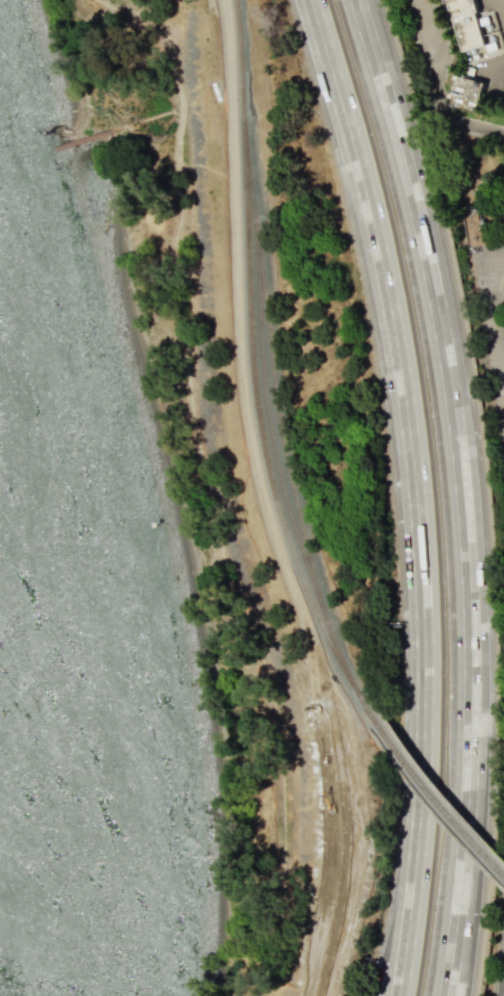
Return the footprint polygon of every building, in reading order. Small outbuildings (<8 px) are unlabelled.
[(485,45),(483,36),(492,34),(498,32),(493,13),(479,17),(475,0),(447,0),(459,51),(485,45)] [(448,104),(479,112),(487,82),(456,74),(448,104)] [(478,212),(461,214),(465,246),(483,244),(478,212)]
